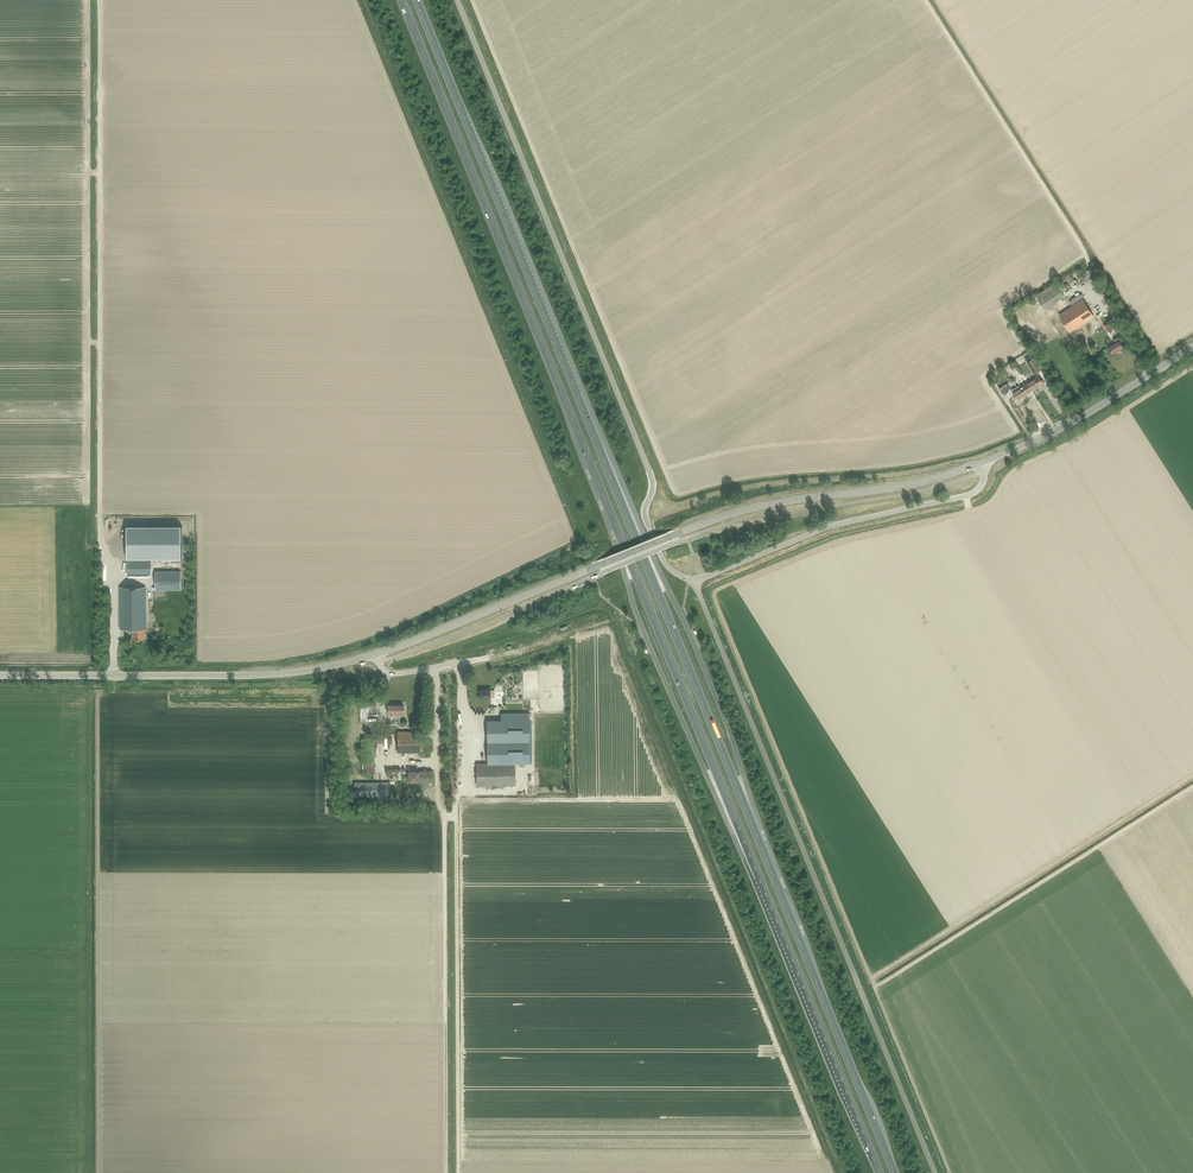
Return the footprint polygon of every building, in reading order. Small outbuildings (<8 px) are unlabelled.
[(1044,310),(1065,297),(1055,282),(1035,295),(1044,310)] [(1099,289),(1095,291),(1100,301),(1104,299),(1099,289)] [(1059,315),(1070,332),(1094,317),(1083,299),(1059,315)] [(1108,332),(1113,329),(1108,322),(1104,326),(1108,332)] [(1113,354),(1123,347),(1119,341),(1117,337),(1113,339),(1115,343),(1109,348),(1113,354)] [(1032,359),(1027,362),(1035,374),(1039,371),(1032,359)] [(1023,376),(1032,390),(1044,383),(1039,375),(1035,378),(1035,377),(1027,382),(1023,376)] [(1020,387),(1025,395),(1032,390),(1023,376),(1020,378),(1023,381),(1021,382),(1023,385),(1020,387)] [(1002,394),(1010,389),(1007,383),(999,388),(1002,394)] [(1025,395),(1020,387),(1019,385),(1011,390),(1012,392),(1013,392),(1017,400),(1025,395)] [(127,516),(127,548),(181,547),(181,515),(127,516)] [(151,575),(151,562),(127,562),(127,574),(151,575)] [(181,590),(181,571),(155,571),(155,590),(181,590)] [(120,587),(120,629),(133,629),(133,639),(144,639),(144,630),(146,630),(146,587),(120,587)] [(403,713),(403,705),(387,705),(387,713),(387,715),(403,715),(403,713)] [(508,720),(487,721),(487,763),(530,763),(529,713),(508,713),(508,720)] [(419,752),(419,731),(398,731),(398,753),(419,752)] [(374,774),(374,738),(362,738),(362,774),(374,774)] [(477,786),(515,785),(515,763),(476,764),(477,786)] [(408,782),(432,781),(432,770),(408,771),(408,782)] [(354,796),(390,796),(390,782),(379,782),(379,787),(376,787),(376,782),(354,782),(354,796)]
